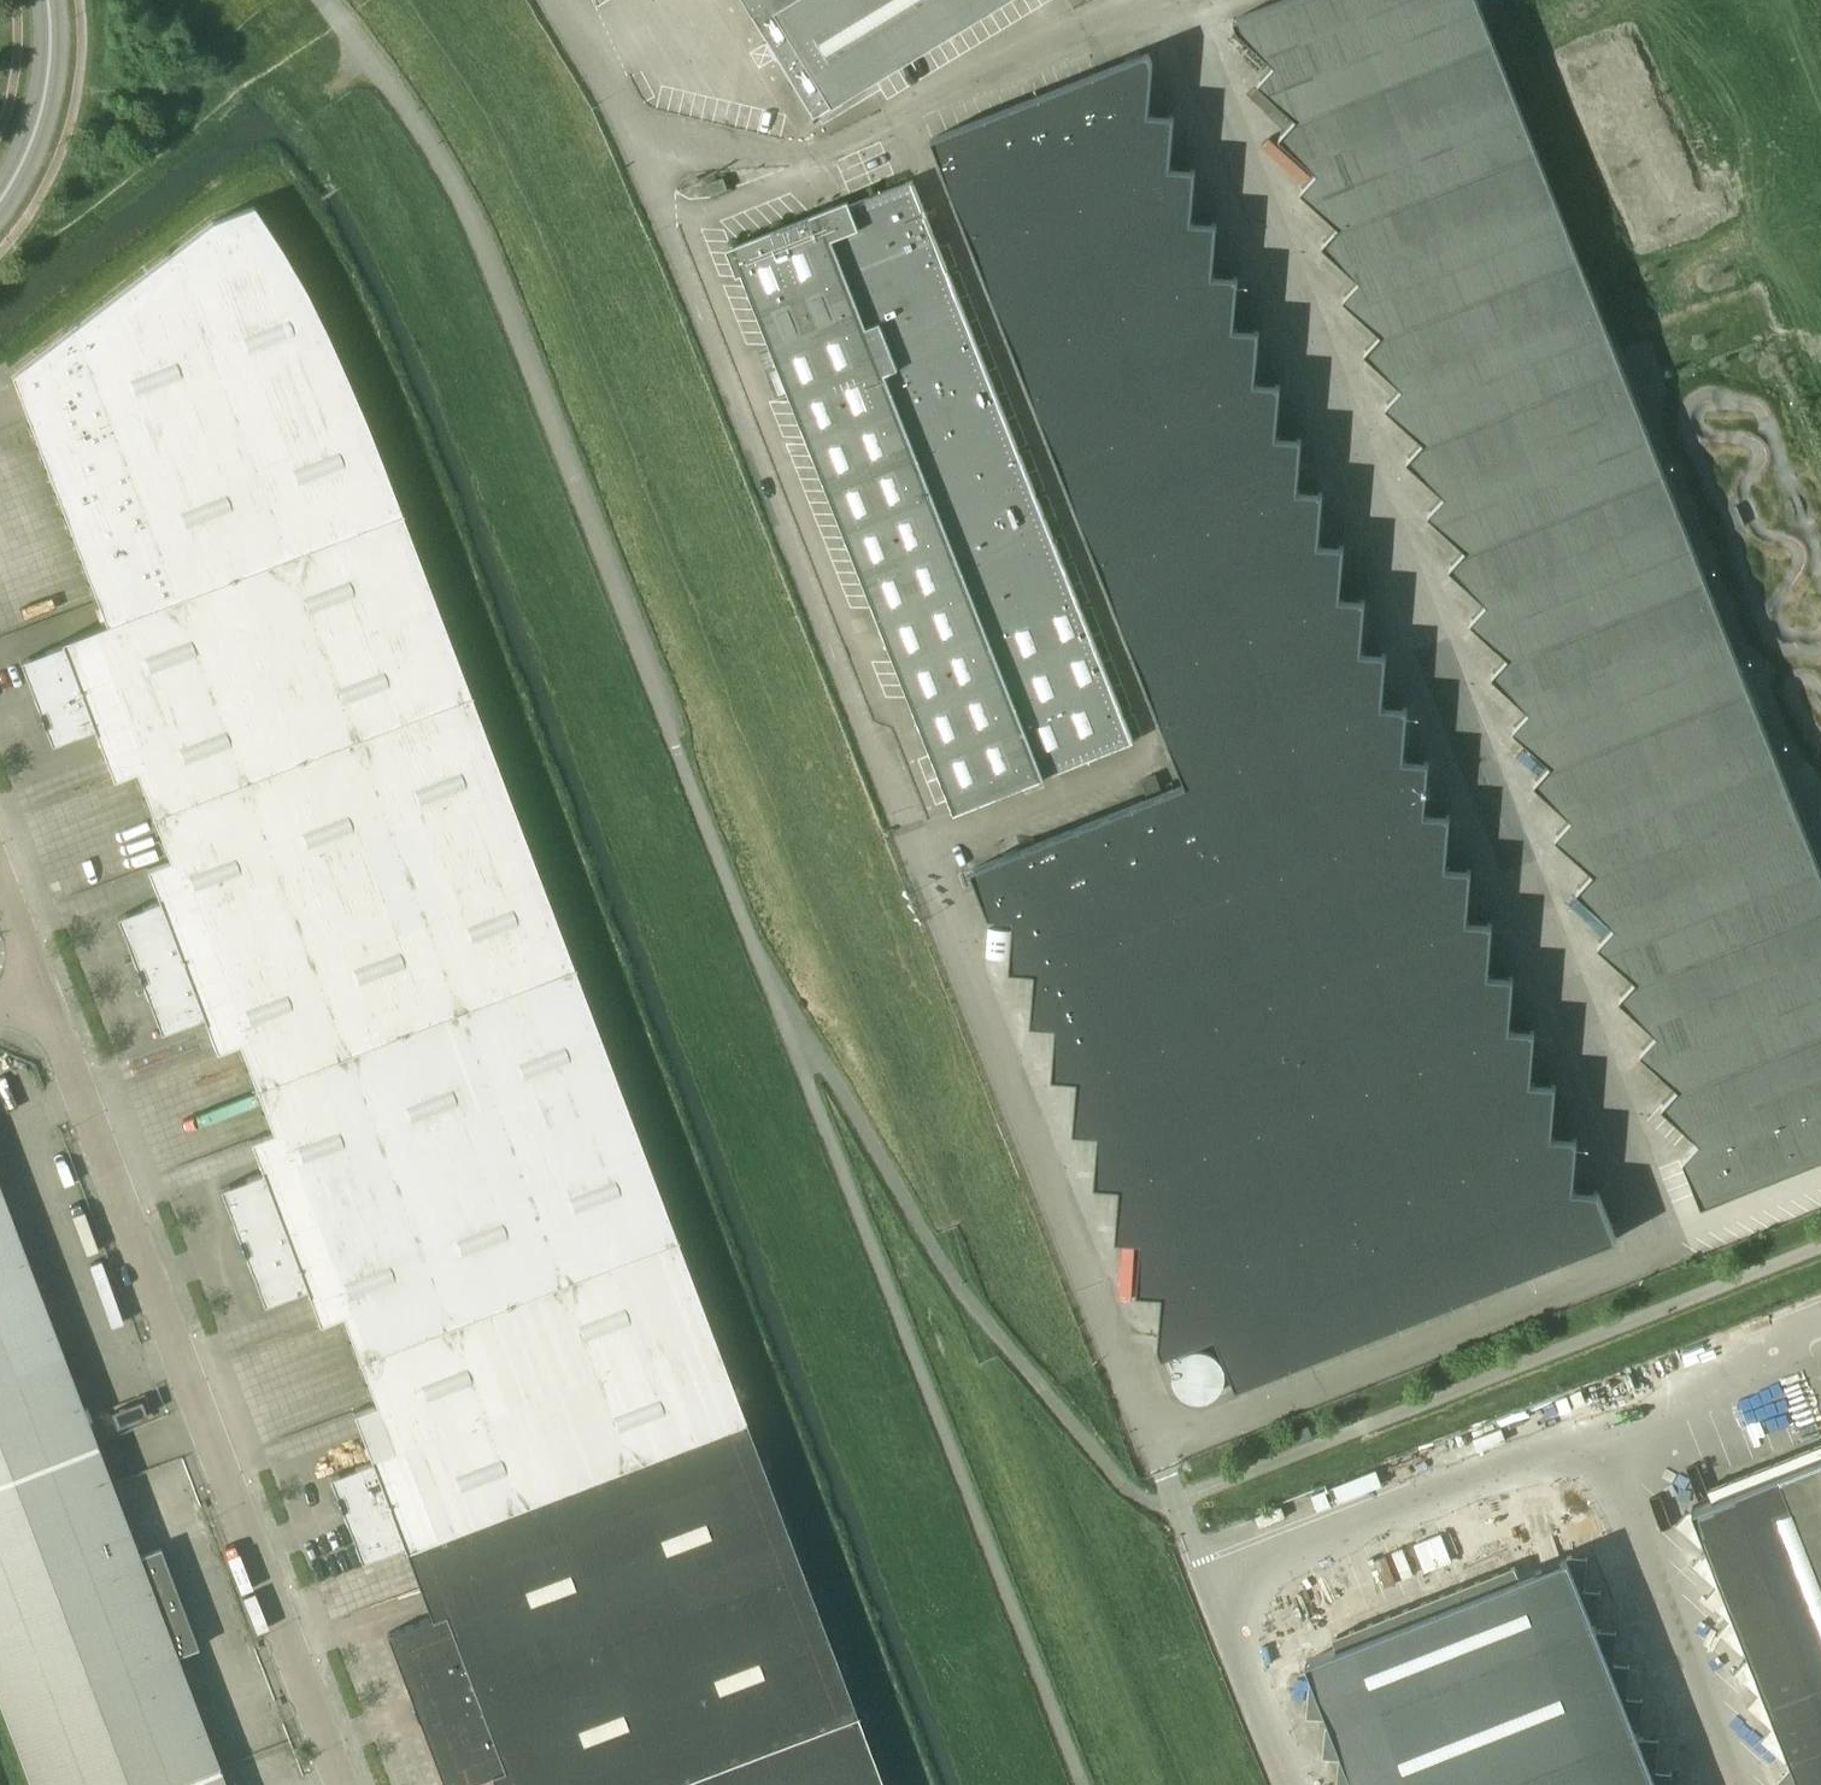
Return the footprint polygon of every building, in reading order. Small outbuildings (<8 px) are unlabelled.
[(815,114),(835,101),(1001,0),(746,0),(815,114)] [(1478,0),(1282,0),(1234,19),(1238,29),(1276,64),(1259,82),(1297,118),(1280,136),(1319,171),(1301,190),(1340,225),(1323,244),(1361,279),(1344,298),(1382,333),(1365,352),(1404,387),(1386,406),(1425,441),(1408,460),(1446,495),(1429,514),(1467,549),(1450,567),(1488,602),(1471,620),(1509,655),(1492,674),(1530,709),(1513,728),(1552,763),(1535,782),(1573,817),(1556,836),(1594,871),(1577,889),(1615,925),(1598,943),(1636,978),(1619,997),(1658,1032),(1641,1051),(1679,1086),(1662,1105),(1700,1140),(1683,1158),(1701,1204),(1820,1157),(1820,871),(1478,0)] [(1403,759),(1408,708),(1382,706),(1386,654),(1361,652),(1365,601),(1340,599),(1344,547),(1319,545),(1323,493),(1298,491),(1302,439),(1276,437),(1280,385),(1255,383),(1259,331),(1234,329),(1238,277),(1213,275),(1217,224),(1191,222),(1195,170),(1170,168),(1174,116),(1149,114),(1153,63),(1149,52),(932,138),(1186,784),(971,869),(989,915),(1014,917),(1010,969),(1035,971),(1031,1022),(1056,1024),(1052,1076),(1078,1078),(1074,1130),(1099,1132),(1095,1184),(1120,1186),(1116,1238),(1141,1240),(1137,1292),(1163,1294),(1159,1345),(1178,1393),(1199,1402),(1616,1238),(1598,1192),(1573,1190),(1577,1138),(1552,1136),(1556,1084),(1531,1082),(1535,1030),(1510,1028),(1514,976),(1488,975),(1492,923),(1467,921),(1471,869),(1446,867),(1450,815),(1425,813),(1429,761),(1403,759)] [(728,189),(723,177),(706,183),(711,195),(728,189)] [(1133,742),(912,180),(734,250),(732,245),(731,246),(954,812),(1133,742)] [(572,967),(382,466),(364,421),(345,377),(326,333),(304,289),(279,247),(252,205),(211,221),(11,376),(105,625),(60,642),(62,646),(20,662),(51,746),(94,730),(112,779),(135,771),(169,860),(146,869),(159,902),(117,918),(160,1033),(202,1017),(215,1051),(238,1042),(271,1132),(249,1140),(261,1174),(219,1189),(263,1305),(305,1289),(318,1322),(340,1314),(374,1403),(352,1412),(371,1462),(329,1478),(360,1561),(402,1545),(404,1549),(427,1541),(442,1581),(419,1589),(430,1618),(385,1634),(442,1784),(461,1784),(489,1775),(493,1784),(882,1784),(572,967)] [(1160,788),(1155,775),(1141,780),(1147,793),(1160,788)] [(160,1546),(139,1554),(0,1188),(0,1702),(31,1784),(226,1784),(177,1655),(198,1647),(160,1546)] [(1709,1489),(1713,1501),(1693,1509),(1801,1784),(1820,1784),(1820,1445),(1709,1489)] [(1568,1558),(1520,1577),(1515,1566),(1333,1637),(1337,1649),(1307,1661),(1356,1784),(1657,1784),(1568,1558)]
